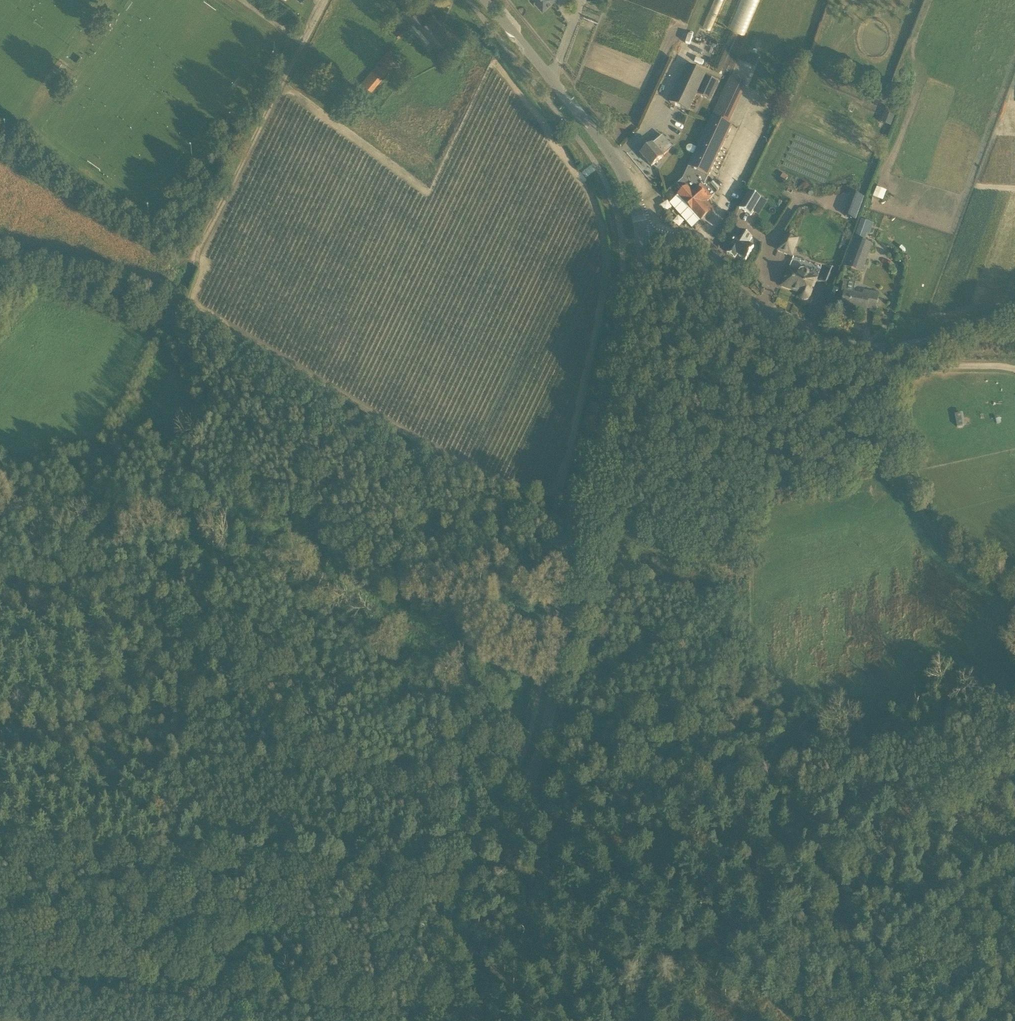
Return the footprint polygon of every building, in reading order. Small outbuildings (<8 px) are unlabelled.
[(543,10),(553,0),(534,0),(535,2),(543,10)] [(728,27),(745,34),(758,0),(739,0),(728,27)] [(372,91),(397,61),(390,55),(392,53),(388,50),(361,82),(372,91)] [(697,95),(705,76),(706,74),(687,65),(669,103),(688,112),(697,95)] [(709,177),(732,126),(728,124),(747,84),(730,76),(686,172),(694,181),(686,188),(678,195),(701,222),(714,210),(708,203),(714,197),(704,185),(708,176),(709,177)] [(719,82),(705,76),(697,95),(710,101),(719,82)] [(889,125),(892,117),(882,114),(880,123),(889,125)] [(651,166),(663,157),(667,152),(672,148),(662,136),(640,154),(651,166)] [(749,191),(738,208),(751,216),(761,199),(749,191)] [(846,209),(843,216),(856,220),(858,213),(846,209)] [(746,259),(751,251),(754,246),(748,243),(751,237),(740,230),(727,253),(735,257),(737,254),(746,259)] [(791,255),(797,239),(784,235),(778,251),(791,255)] [(861,274),(872,245),(854,238),(843,267),(861,274)] [(821,266),(794,256),(789,269),(788,269),(781,286),(800,294),(800,295),(800,296),(800,297),(801,298),(802,299),(802,300),(803,300),(805,300),(806,300),(807,300),(808,299),(809,299),(810,298),(810,296),(821,266)] [(824,284),(831,286),(836,267),(822,264),(817,281),(824,283),(824,284)] [(875,310),(879,293),(863,290),(862,295),(853,293),(855,283),(844,281),(842,292),(845,292),(842,307),(853,309),(853,311),(866,313),(866,308),(875,310)]
